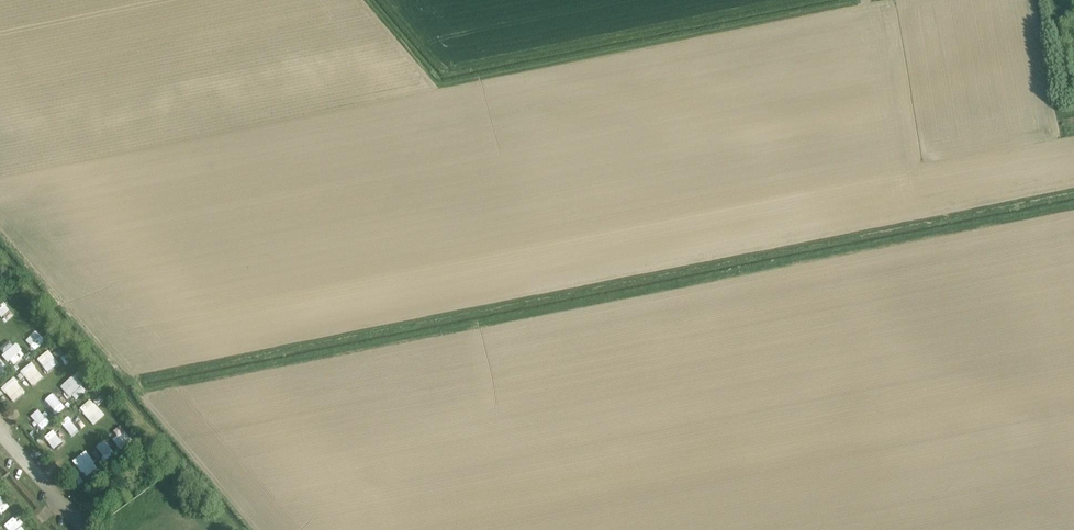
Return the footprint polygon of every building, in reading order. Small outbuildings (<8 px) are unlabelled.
[(7,342),(1,348),(5,352),(12,347),(7,342)] [(55,346),(51,349),(55,355),(59,351),(55,346)] [(90,382),(85,386),(89,391),(94,387),(90,382)] [(80,477),(75,481),(79,486),(84,482),(80,477)]
